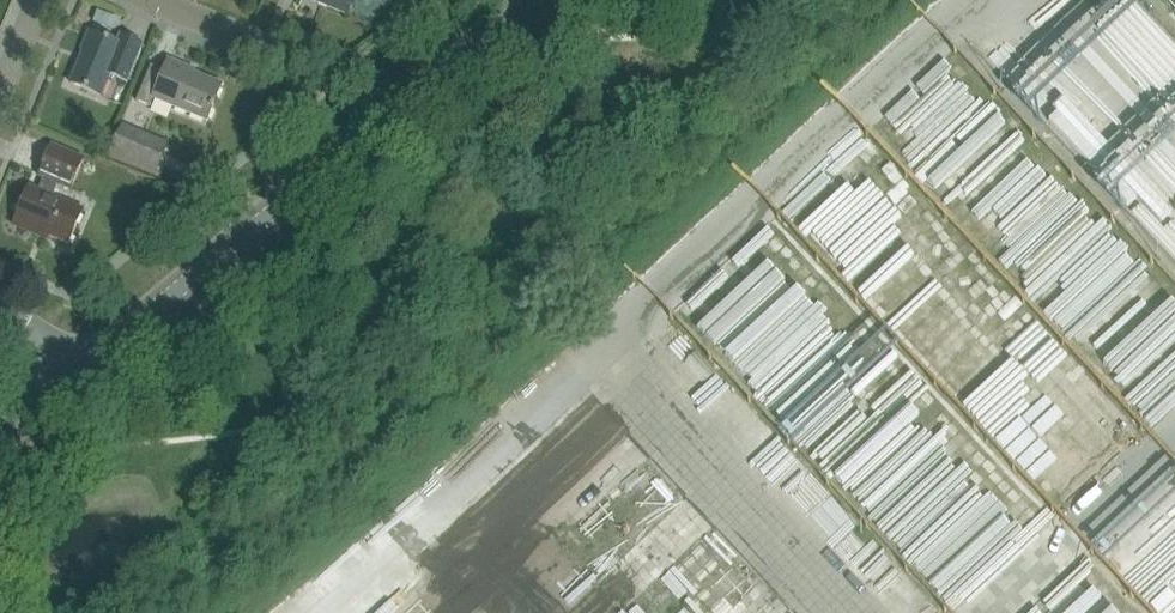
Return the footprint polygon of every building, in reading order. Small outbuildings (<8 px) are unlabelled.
[(346,14),(352,0),(311,0),(346,14)] [(81,50),(84,51),(70,84),(101,97),(111,75),(127,81),(142,45),(120,36),(117,44),(89,32),(81,50)] [(183,69),(184,67),(169,60),(164,72),(150,66),(135,102),(149,108),(153,99),(208,122),(222,85),(183,69)] [(109,155),(157,175),(170,144),(122,124),(109,155)] [(102,131),(87,136),(92,151),(108,146),(102,131)] [(84,159),(51,146),(39,177),(44,179),(38,192),(29,188),(14,225),(33,233),(34,229),(69,244),(83,211),(53,198),(58,185),(71,190),(80,168),(84,159)] [(729,273),(689,302),(746,379),(804,336),(802,334),(811,327),(810,325),(832,308),(816,286),(798,300),(779,274),(747,298),(729,273)] [(1016,612),(1140,612),(1086,557),(1072,559),(1016,612)]
